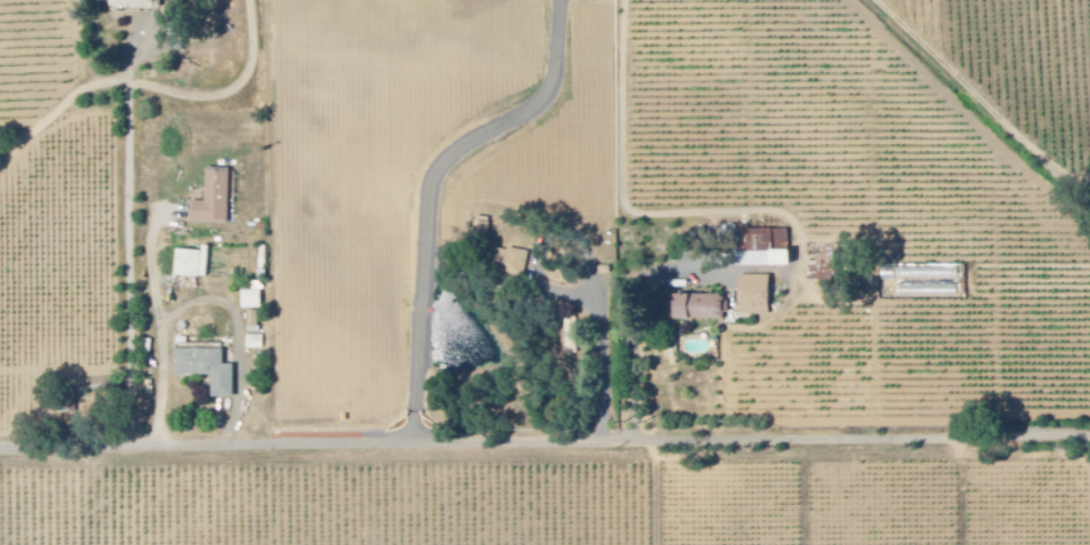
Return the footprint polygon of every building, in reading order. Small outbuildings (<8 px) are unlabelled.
[(161,0),(110,0),(110,11),(161,11),(161,0)] [(228,224),(229,169),(206,169),(205,202),(192,202),(192,224),(228,224)] [(788,230),(747,231),(747,253),(736,253),(737,268),(789,267),(788,230)] [(524,278),(529,253),(508,249),(504,275),(524,278)] [(208,278),(209,251),(176,250),(175,277),(208,278)] [(811,282),(837,279),(834,254),(816,256),(818,266),(810,267),(811,282)] [(740,316),(770,316),(769,276),(739,277),(740,316)] [(262,310),(262,292),(243,292),(243,310),(262,310)] [(727,321),(727,297),(668,295),(667,319),(727,321)] [(258,312),(250,312),(251,329),(259,329),(258,312)] [(565,319),(567,356),(578,355),(577,318),(565,319)] [(234,398),(233,365),(223,366),(223,349),(176,350),(176,377),(212,376),(212,399),(234,398)]
